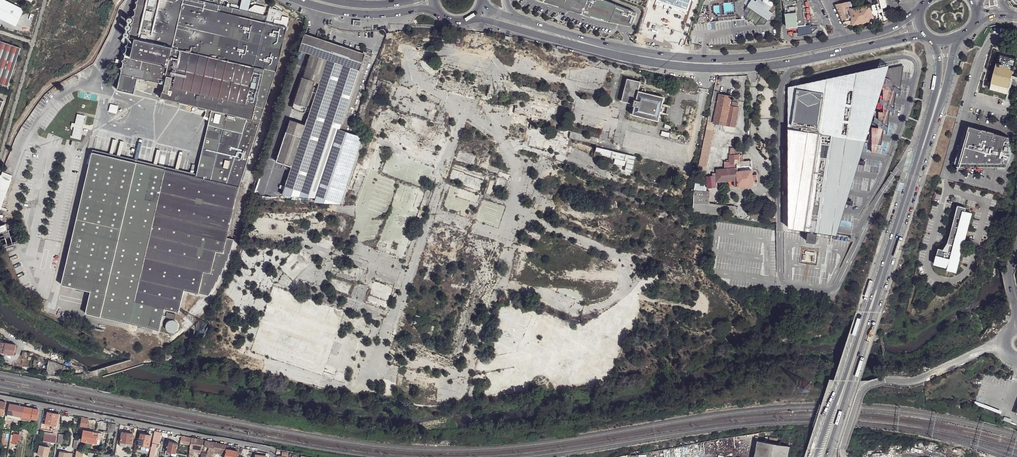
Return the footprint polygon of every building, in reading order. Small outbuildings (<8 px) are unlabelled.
[(16,26),(24,10),(4,0),(0,0),(0,19),(16,26)] [(136,78),(155,0),(138,0),(138,1),(136,2),(137,4),(136,8),(134,9),(135,11),(134,15),(132,16),(134,18),(133,22),(131,23),(132,26),(131,30),(129,31),(130,33),(130,37),(127,39),(129,41),(128,44),(126,46),(127,48),(126,52),(124,53),(125,55),(124,59),(123,60),(124,62),(123,66),(121,67),(122,69),(116,89),(133,93),(136,78)] [(136,78),(137,77),(144,79),(146,82),(165,0),(155,0),(136,78)] [(202,0),(165,0),(146,82),(148,79),(162,82),(163,81),(164,80),(172,47),(182,3),(267,22),(269,15),(267,15),(248,10),(240,8),(237,8),(227,6),(202,0)] [(248,10),(251,0),(242,0),(240,8),(248,10)] [(558,0),(551,0),(584,11),(558,0)] [(584,11),(591,14),(600,17),(633,26),(634,23),(635,23),(638,15),(637,13),(609,0),(558,0),(584,11)] [(748,6),(769,19),(769,20),(773,13),(770,10),(773,5),(774,4),(773,2),(770,0),(764,0),(763,1),(761,0),(757,0),(756,1),(754,0),(752,0),(748,6)] [(806,0),(784,0),(789,34),(790,36),(793,37),(814,33),(819,26),(812,27),(811,22),(811,18),(814,17),(815,14),(806,0)] [(844,26),(853,24),(849,9),(848,1),(835,4),(844,26)] [(272,70),(276,71),(286,27),(274,24),(267,22),(182,3),(172,47),(264,68),(272,70)] [(870,5),(849,9),(853,24),(874,20),(870,5)] [(769,19),(748,6),(745,10),(746,17),(757,25),(765,24),(769,19)] [(269,15),(267,22),(274,24),(275,20),(282,21),(283,16),(277,10),(269,8),(267,15),(269,15)] [(305,33),(300,49),(311,53),(316,38),(305,33)] [(316,38),(311,53),(310,54),(303,77),(313,81),(319,83),(319,84),(317,90),(313,102),(310,108),(307,119),(305,125),(291,167),(285,184),(321,187),(339,130),(351,94),(359,69),(364,54),(316,38)] [(8,86),(21,48),(0,41),(0,83),(8,86)] [(217,111),(252,119),(264,68),(172,47),(164,80),(160,98),(198,107),(213,110),(217,111)] [(997,62),(995,62),(990,82),(1008,87),(1016,57),(999,53),(997,62)] [(370,56),(364,54),(359,69),(364,71),(370,56)] [(900,68),(885,71),(884,67),(785,87),(786,122),(787,180),(787,213),(787,227),(807,231),(806,236),(805,241),(814,242),(815,237),(816,232),(835,236),(861,145),(870,146),(870,148),(872,149),(873,147),(877,147),(880,134),(883,134),(886,115),(889,116),(892,97),(895,97),(900,68)] [(252,119),(252,121),(226,115),(210,180),(239,186),(257,121),(272,70),(264,68),(252,119)] [(351,94),(339,130),(345,132),(364,71),(359,69),(351,94)] [(293,107),(303,110),(313,81),(303,77),(293,107)] [(633,103),(630,116),(657,121),(659,110),(660,110),(663,94),(637,89),(639,80),(625,77),(620,101),(633,103)] [(163,81),(162,82),(148,79),(146,82),(148,85),(161,88),(159,98),(160,98),(164,80),(163,81)] [(714,122),(725,125),(729,105),(730,101),(731,95),(719,93),(718,101),(713,122),(714,122)] [(699,165),(705,166),(714,122),(713,122),(718,101),(716,100),(712,100),(699,165)] [(116,113),(118,105),(110,104),(109,111),(116,113)] [(725,125),(735,126),(739,107),(733,106),(729,105),(725,125)] [(217,111),(213,110),(212,112),(211,112),(196,176),(210,180),(226,115),(216,113),(217,111)] [(217,111),(216,113),(226,115),(252,121),(252,119),(217,111)] [(82,130),(84,116),(78,114),(75,129),(82,130)] [(305,125),(290,120),(276,162),(291,167),(305,125)] [(969,125),(959,160),(996,163),(1007,163),(1008,157),(1009,137),(969,125)] [(364,139),(361,136),(345,132),(339,130),(321,187),(317,198),(316,201),(341,204),(364,139)] [(613,163),(625,166),(627,155),(595,147),(594,151),(599,152),(599,153),(602,154),(601,155),(606,156),(614,159),(613,163)] [(735,186),(753,184),(752,180),(752,175),(752,173),(751,170),(737,171),(737,163),(738,162),(739,161),(739,155),(739,153),(738,153),(737,148),(730,148),(729,161),(723,161),(724,168),(716,169),(716,173),(717,182),(734,180),(734,185),(735,186)] [(88,291),(83,312),(98,316),(135,162),(91,152),(59,284),(88,291)] [(627,155),(625,166),(624,171),(631,173),(634,156),(627,155)] [(737,171),(751,170),(750,160),(743,161),(739,161),(738,162),(737,163),(737,171)] [(996,163),(959,160),(956,169),(996,169),(996,163)] [(239,186),(210,180),(196,176),(135,162),(98,316),(157,330),(163,308),(177,310),(182,290),(206,295),(214,282),(215,282),(218,275),(219,275),(222,268),(224,261),(225,261),(228,253),(233,239),(226,237),(239,186)] [(707,188),(717,186),(716,186),(717,182),(716,173),(712,173),(712,175),(706,175),(707,188)] [(0,179),(0,187),(7,190),(11,180),(1,176),(0,179)] [(702,178),(696,179),(695,184),(694,190),(705,191),(705,185),(703,181),(702,178)] [(282,195),(317,198),(321,187),(285,184),(282,195)] [(694,190),(694,203),(708,203),(709,191),(705,191),(694,190)] [(713,214),(717,214),(732,217),(733,209),(709,206),(708,203),(694,203),(694,212),(713,214)] [(958,205),(947,243),(962,247),(971,213),(965,211),(963,211),(964,207),(958,205)] [(947,243),(943,249),(960,254),(962,247),(947,243)] [(943,249),(937,248),(933,264),(947,267),(949,268),(949,270),(956,272),(960,254),(943,249)] [(174,320),(172,319),(171,319),(169,320),(166,321),(165,323),(165,326),(165,328),(166,329),(167,331),(170,332),(172,332),(174,331),(176,329),(177,327),(177,324),(176,322),(174,320)] [(5,344),(4,353),(14,355),(16,346),(5,344)] [(164,350),(162,362),(171,364),(173,351),(164,350)] [(49,360),(47,375),(55,375),(55,369),(69,374),(69,373),(74,374),(75,371),(49,360)] [(8,414),(23,417),(24,407),(10,404),(8,414)] [(34,409),(24,407),(23,417),(31,419),(32,419),(34,409)] [(46,423),(57,425),(59,414),(48,411),(46,423)] [(94,441),(97,442),(98,438),(98,436),(92,435),(93,432),(84,430),(82,440),(86,441),(94,442),(94,441)] [(152,442),(159,444),(161,432),(154,431),(154,433),(152,442)] [(121,432),(120,442),(121,442),(131,443),(132,434),(121,432)] [(11,443),(18,444),(19,437),(19,434),(13,433),(11,443)] [(55,443),(57,436),(44,433),(43,441),(55,443)] [(142,445),(149,447),(150,437),(151,435),(141,433),(139,444),(142,445)] [(189,452),(189,453),(188,456),(193,456),(191,456),(192,452),(197,453),(198,449),(198,447),(199,446),(203,447),(204,441),(192,438),(191,442),(191,446),(190,448),(189,452)] [(216,444),(205,441),(204,447),(209,448),(208,451),(204,450),(203,453),(207,454),(212,455),(214,455),(214,453),(215,449),(216,444)] [(790,446),(758,441),(755,456),(788,456),(790,446)] [(167,451),(175,454),(178,444),(169,442),(167,451)] [(43,456),(48,456),(50,447),(40,446),(38,455),(43,456)]
